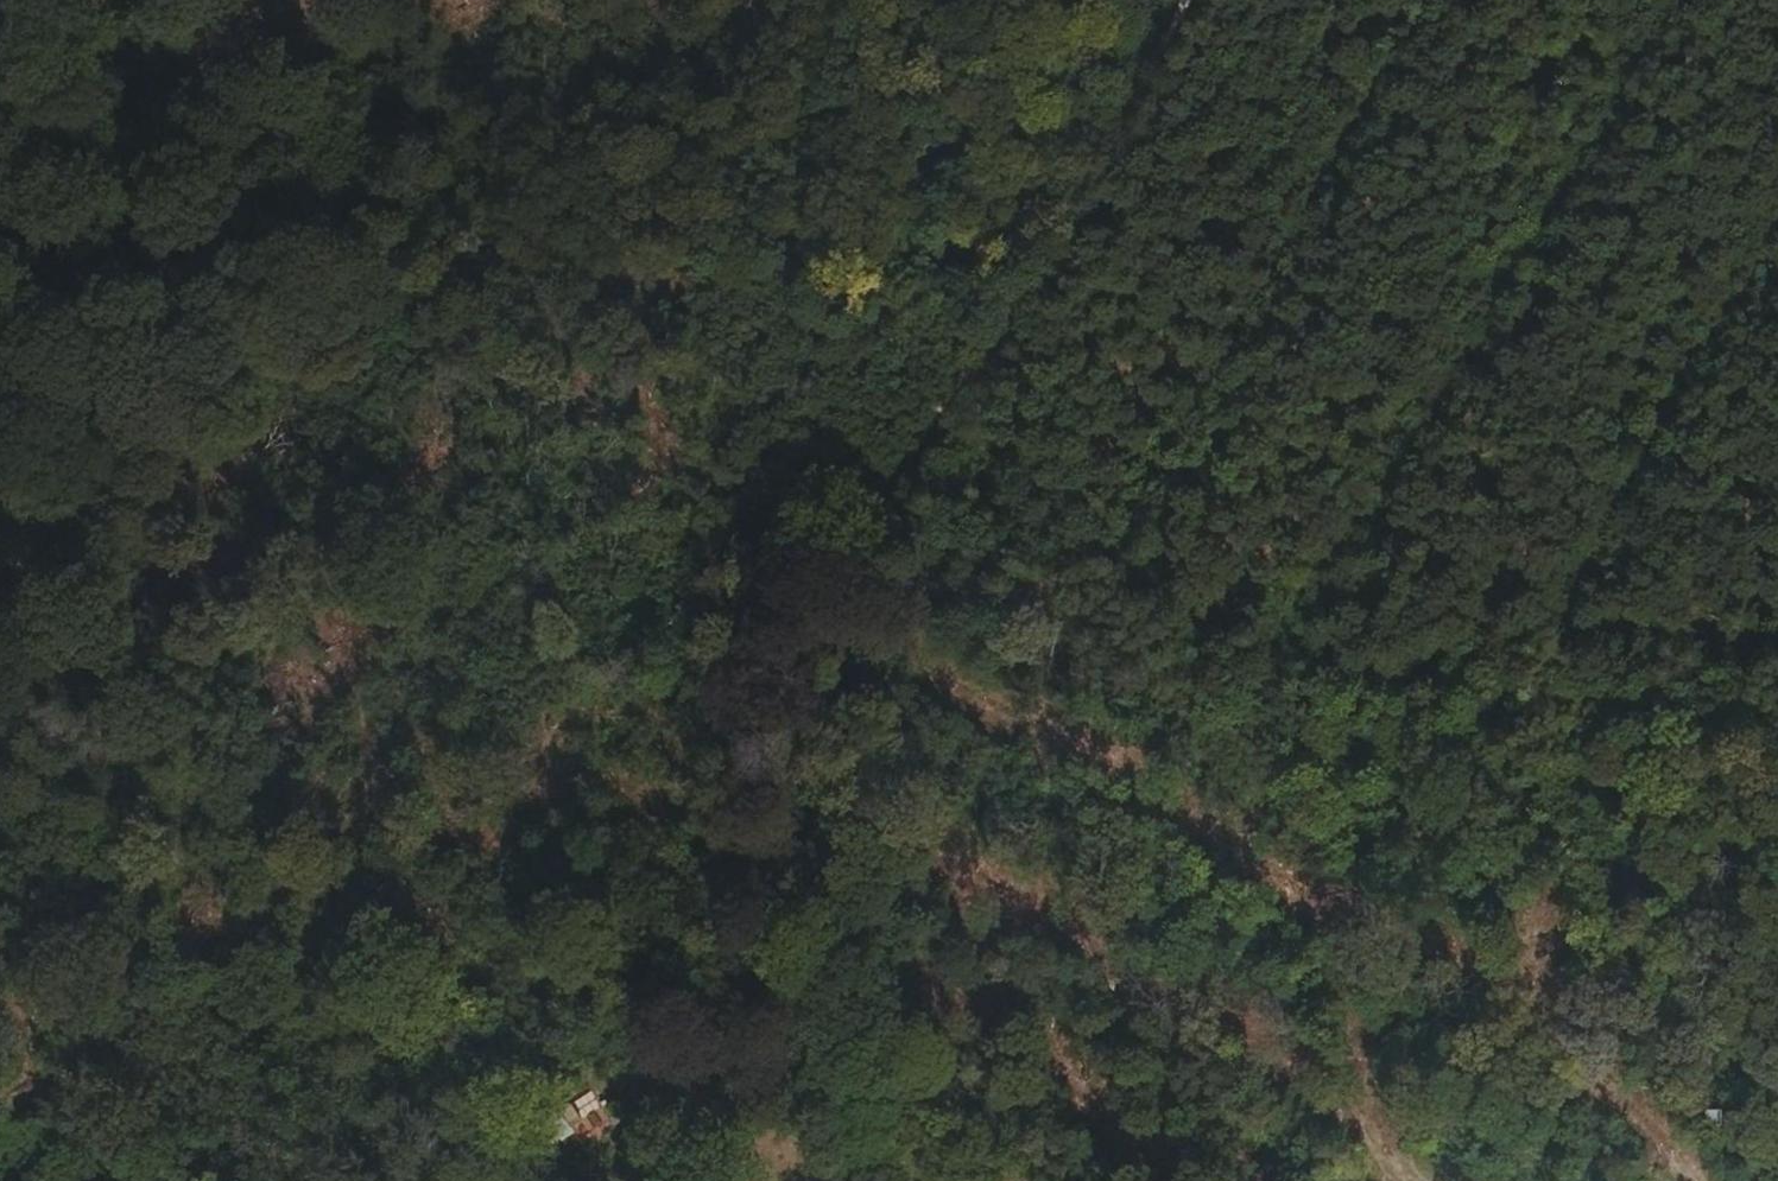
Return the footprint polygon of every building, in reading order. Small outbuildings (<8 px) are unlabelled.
[(1665,726),(1621,721),(1615,750),(1662,755),(1665,726)] [(1690,743),(1679,742),(1675,768),(1686,770),(1690,743)]
